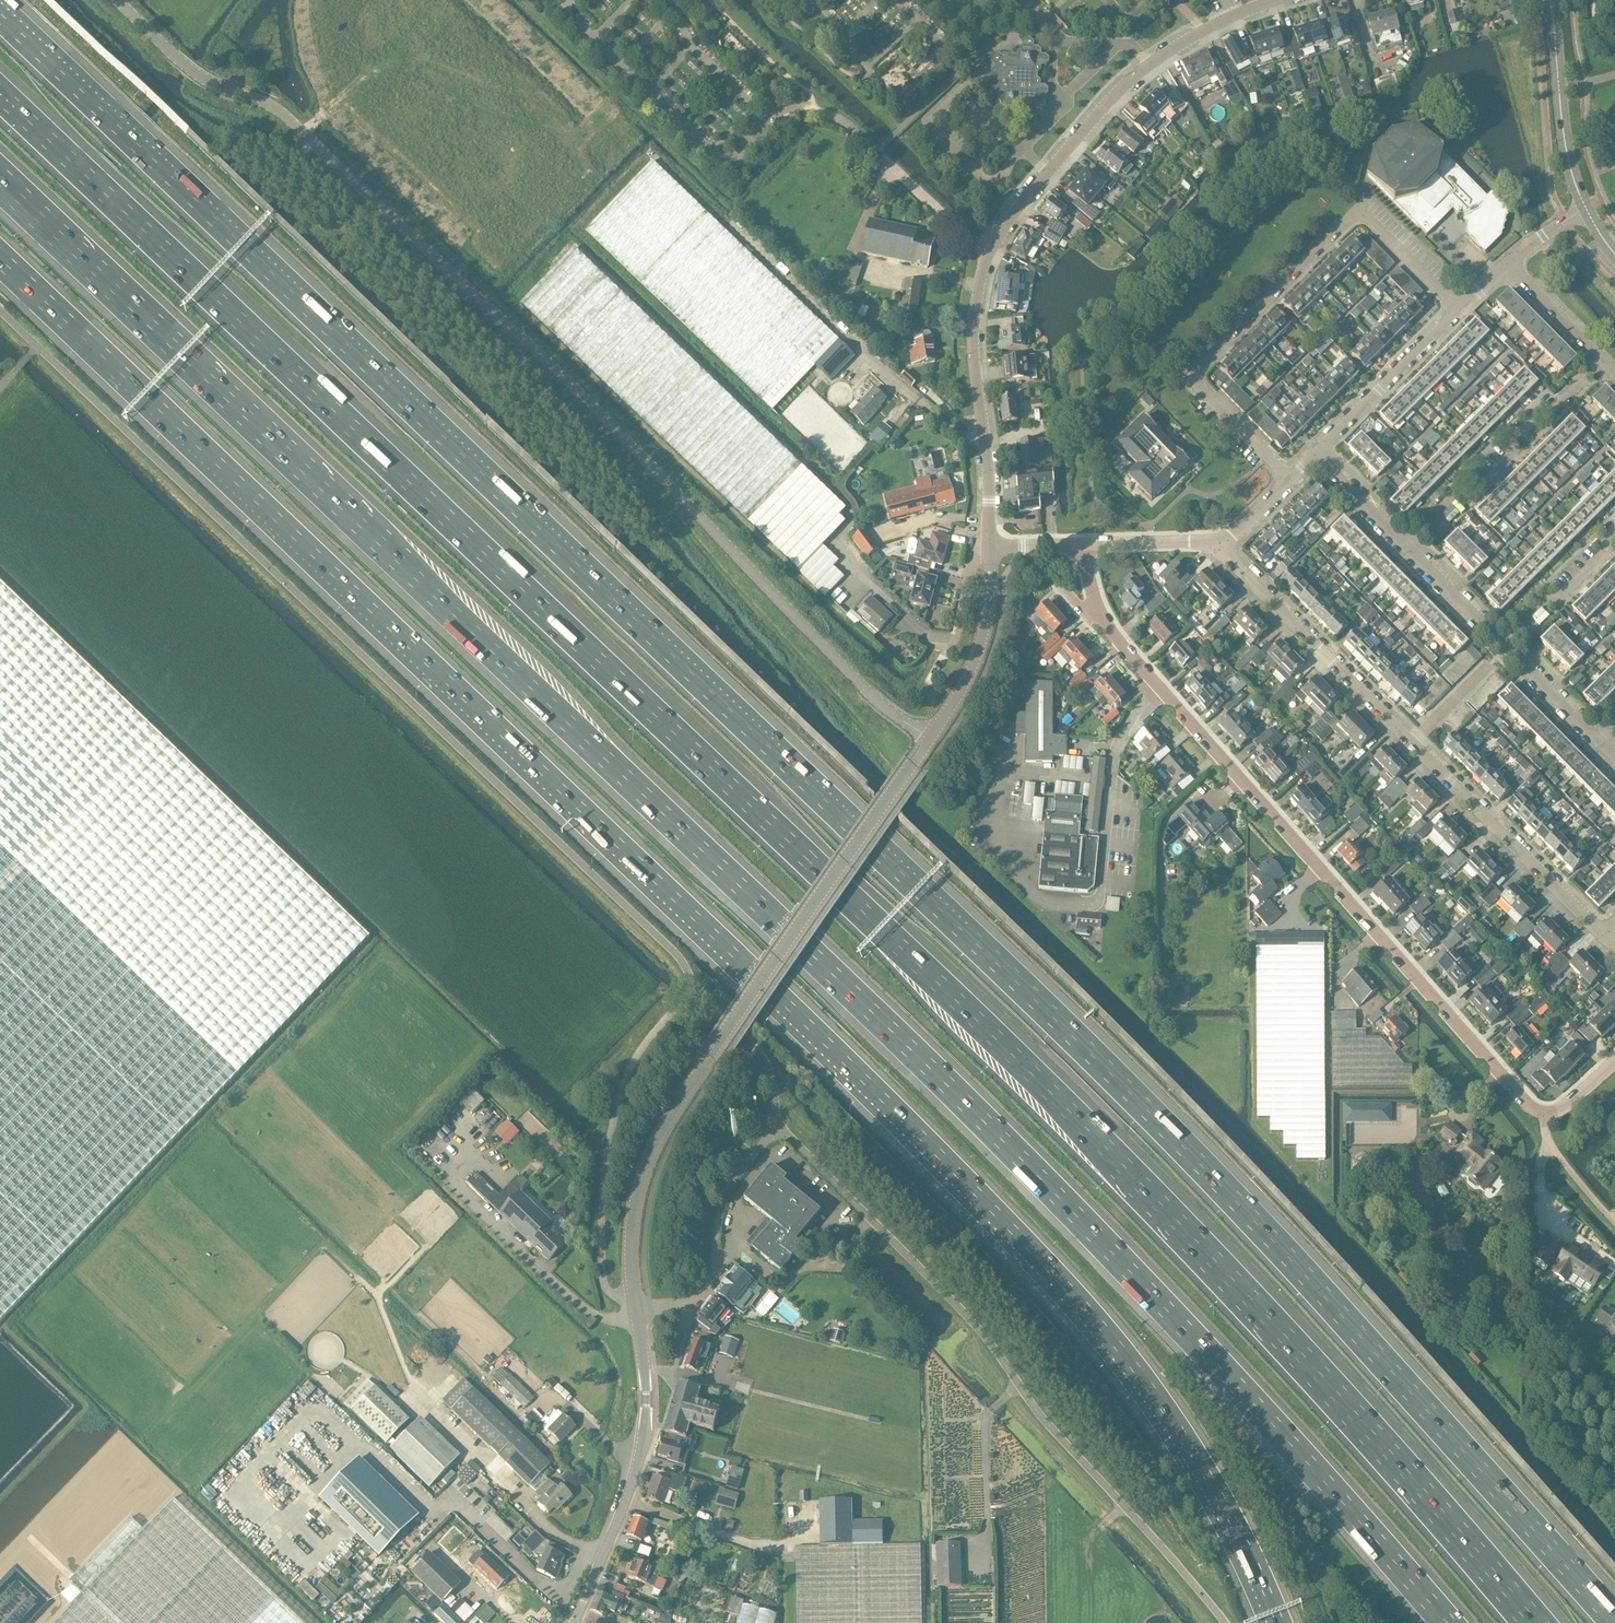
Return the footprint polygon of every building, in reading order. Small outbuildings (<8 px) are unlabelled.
[(1422,0),(1407,0),(1411,14),(1425,10),(1422,0)] [(1457,11),(1451,12),(1446,14),(1450,26),(1460,23),(1457,11)] [(1393,12),(1368,19),(1377,50),(1402,43),(1393,12)] [(1328,23),(1331,30),(1336,46),(1337,46),(1350,42),(1354,55),(1361,53),(1354,32),(1348,34),(1343,18),(1341,19),(1341,17),(1334,19),(1335,21),(1328,23)] [(1336,46),(1331,30),(1324,33),(1320,22),(1307,27),(1314,48),(1326,44),(1328,49),(1336,46)] [(1314,48),(1307,27),(1293,31),(1295,36),(1287,38),(1295,60),(1303,58),(1301,53),(1314,48)] [(1295,60),(1287,38),(1280,41),(1277,30),(1263,34),(1270,56),(1283,52),(1285,57),(1292,54),(1294,60),(1295,60)] [(1270,56),(1263,34),(1250,39),(1253,50),(1245,53),(1252,68),(1259,65),(1258,60),(1270,56)] [(983,80),(983,84),(986,88),(991,88),(990,93),(994,96),(998,96),(998,101),(1001,104),(1006,104),(1005,108),(1009,112),(1013,112),(1017,109),(1021,109),(1024,112),(1029,112),(1032,109),(1033,105),(1037,105),(1040,101),(1041,97),(1045,97),(1048,94),(1048,89),(1045,86),(1041,86),(1041,81),(1038,78),(1038,73),(1041,70),(1041,66),(1046,66),(1049,63),(1049,58),(1046,55),(1041,55),(1041,50),(1039,48),(1038,47),(1034,47),(1034,42),(1031,39),(1026,39),(1022,43),(1022,47),(1018,47),(1014,50),(1014,54),(1010,54),(1007,57),(1002,57),(999,54),(995,54),(993,56),(991,57),(991,62),(994,65),(994,69),(991,72),(991,77),(986,77),(983,80)] [(1252,68),(1245,53),(1238,40),(1232,43),(1231,41),(1225,44),(1226,46),(1225,47),(1232,61),(1226,64),(1233,78),(1240,75),(1236,68),(1248,62),(1252,68)] [(1231,81),(1224,68),(1217,72),(1205,50),(1181,63),(1185,71),(1181,74),(1188,86),(1207,76),(1209,79),(1216,76),(1224,90),(1235,84),(1233,80),(1231,81)] [(1298,73),(1290,75),(1293,83),(1301,80),(1298,73)] [(1348,83),(1340,86),(1342,93),(1350,90),(1348,83)] [(1269,86),(1262,89),(1265,95),(1271,93),(1269,86)] [(1187,107),(1176,88),(1162,97),(1156,91),(1148,100),(1161,113),(1162,112),(1172,122),(1187,107)] [(1371,88),(1363,90),(1365,96),(1373,94),(1371,88)] [(1312,89),(1306,91),(1310,104),(1316,102),(1312,89)] [(1161,113),(1148,100),(1139,108),(1145,114),(1134,124),(1146,137),(1148,135),(1153,140),(1172,122),(1162,112),(1161,113)] [(1602,124),(1614,132),(1614,102),(1602,124)] [(839,341),(592,103),(525,173),(773,411),(816,366),(815,365),(839,341)] [(1486,197),(1477,188),(1416,126),(1392,133),(1392,132),(1373,151),(1373,152),(1367,176),(1426,235),(1447,215),(1452,209),(1458,215),(1463,215),(1463,220),(1464,221),(1467,224),(1465,233),(1485,253),(1500,237),(1508,210),(1491,193),(1486,197)] [(1143,143),(1127,129),(1117,140),(1133,154),(1143,143)] [(1196,144),(1191,148),(1199,158),(1204,154),(1196,144)] [(1105,148),(1097,157),(1104,163),(1103,163),(1118,176),(1121,172),(1126,177),(1133,169),(1128,165),(1128,164),(1113,151),(1111,153),(1105,148)] [(1115,185),(1103,175),(1101,178),(1098,175),(1096,178),(1087,170),(1084,174),(1082,173),(1076,180),(1096,197),(1105,187),(1110,191),(1115,185)] [(1089,206),(1096,197),(1076,180),(1070,187),(1072,188),(1068,192),(1077,199),(1075,202),(1076,203),(1074,206),(1093,222),(1099,214),(1089,206)] [(1047,204),(1043,209),(1044,210),(1043,211),(1053,218),(1047,229),(1062,237),(1067,229),(1057,222),(1067,209),(1059,203),(1057,205),(1052,201),(1048,205),(1047,204)] [(1078,212),(1075,217),(1088,228),(1092,224),(1078,212)] [(1159,219),(1153,226),(1160,232),(1166,225),(1159,219)] [(927,268),(934,242),(916,236),(917,231),(870,221),(862,254),(927,268)] [(1062,237),(1047,229),(1042,237),(1057,246),(1062,237)] [(1033,248),(1040,236),(1040,235),(1032,230),(1029,234),(1024,231),(1019,239),(1033,248)] [(1039,251),(1033,248),(1019,239),(1012,252),(1026,260),(1027,258),(1033,261),(1039,251)] [(1364,252),(1360,248),(1351,239),(1341,249),(1354,262),(1364,253),(1364,252)] [(1365,253),(1375,244),(1369,239),(1360,248),(1364,252),(1364,253),(1365,253)] [(1132,244),(1126,251),(1133,257),(1139,250),(1132,244)] [(1370,258),(1379,249),(1375,244),(1365,253),(1370,258)] [(843,506),(574,248),(521,304),(826,597),(844,578),(833,567),(839,562),(823,547),(844,524),(839,520),(847,512),(842,507),(843,506)] [(1354,262),(1341,249),(1331,259),(1345,272),(1354,262)] [(1375,264),(1384,254),(1379,249),(1370,258),(1375,264)] [(1380,268),(1389,259),(1384,254),(1375,264),(1380,268)] [(1345,272),(1331,259),(1322,268),(1335,281),(1345,272)] [(1384,273),(1394,264),(1389,259),(1380,268),(1384,273)] [(860,272),(863,266),(850,261),(848,268),(860,272)] [(1393,282),(1403,272),(1397,267),(1388,277),(1393,282)] [(858,279),(860,272),(848,268),(845,275),(858,279)] [(1036,268),(1034,271),(1041,276),(1043,272),(1036,268)] [(1335,281),(1322,268),(1313,277),(1326,290),(1335,281)] [(999,280),(997,304),(998,304),(1005,304),(1004,311),(1015,312),(1018,284),(1022,284),(1023,274),(1013,273),(1013,271),(999,269),(998,280),(999,280)] [(1398,287),(1408,277),(1403,272),(1393,282),(1398,287)] [(1379,279),(1374,274),(1370,278),(1375,283),(1379,279)] [(856,286),(858,279),(845,275),(843,282),(856,286)] [(1326,290),(1313,277),(1303,287),(1316,300),(1326,290)] [(1403,292),(1413,282),(1408,277),(1398,287),(1403,292)] [(917,313),(921,282),(906,280),(901,311),(917,313)] [(1408,297),(1418,288),(1413,282),(1403,292),(1408,297)] [(1387,288),(1382,283),(1378,286),(1383,291),(1387,288)] [(1383,291),(1378,286),(1375,290),(1380,294),(1383,291)] [(1316,300),(1303,287),(1294,296),(1307,309),(1316,300)] [(1413,302),(1423,293),(1418,288),(1408,297),(1409,298),(1413,302)] [(1505,313),(1518,300),(1509,291),(1496,303),(1505,313)] [(1307,309),(1294,296),(1284,306),(1297,319),(1307,309)] [(1356,302),(1351,297),(1348,301),(1353,305),(1356,302)] [(1422,311),(1413,302),(1409,298),(1399,308),(1412,321),(1422,311)] [(1515,322),(1528,310),(1518,300),(1505,313),(1515,322)] [(1364,310),(1359,305),(1356,309),(1361,314),(1364,310)] [(1412,321),(1399,308),(1390,317),(1403,330),(1412,321)] [(1525,332),(1538,320),(1528,310),(1515,322),(1525,332)] [(1291,326),(1278,313),(1268,323),(1281,336),(1291,326)] [(1340,318),(1336,313),(1332,316),(1337,321),(1340,318)] [(1337,321),(1332,316),(1329,320),(1334,324),(1337,321)] [(1403,330),(1390,317),(1381,326),(1394,339),(1403,330)] [(1490,319),(1485,323),(1490,328),(1494,323),(1490,319)] [(1489,333),(1476,320),(1466,330),(1479,343),(1489,333)] [(1534,341),(1547,329),(1538,320),(1525,332),(1534,341)] [(1349,326),(1344,321),(1340,324),(1345,329),(1349,326)] [(1504,333),(1499,328),(1501,327),(1496,322),(1494,323),(1490,328),(1499,338),(1504,333)] [(1281,336),(1268,323),(1259,332),(1271,345),(1281,336)] [(1345,329),(1340,324),(1337,328),(1342,333),(1345,329)] [(1394,339),(1381,326),(1371,336),(1384,349),(1394,339)] [(1544,351),(1556,339),(1547,329),(1534,341),(1544,351)] [(1025,348),(1023,330),(1000,332),(1002,350),(1025,348)] [(1479,343),(1466,330),(1456,340),(1469,353),(1479,343)] [(920,331),(900,334),(901,342),(904,342),(904,339),(909,338),(909,341),(910,349),(909,349),(912,365),(919,364),(935,361),(933,347),(934,346),(934,343),(932,341),(932,340),(931,340),(930,334),(928,332),(921,333),(920,331)] [(1271,345),(1259,332),(1249,341),(1262,354),(1271,345)] [(1323,339),(1321,337),(1316,332),(1313,336),(1312,335),(1310,337),(1313,340),(1315,338),(1319,342),(1323,339)] [(1384,349),(1371,336),(1362,345),(1375,358),(1384,349)] [(1329,345),(1324,340),(1323,339),(1319,342),(1326,349),(1329,345)] [(1508,339),(1504,343),(1509,348),(1513,344),(1508,339)] [(1554,361),(1566,348),(1556,339),(1544,351),(1554,361)] [(1469,353),(1456,340),(1447,349),(1460,362),(1469,353)] [(831,381),(855,356),(839,341),(815,365),(816,366),(831,381)] [(1262,354),(1249,341),(1240,351),(1253,364),(1262,354)] [(1375,358),(1362,345),(1352,355),(1365,368),(1375,358)] [(1501,346),(1496,351),(1499,355),(1504,350),(1501,346)] [(1563,371),(1576,358),(1566,348),(1554,361),(1563,371)] [(1305,353),(1300,349),(1297,352),(1302,357),(1305,353)] [(1460,362),(1447,349),(1438,358),(1451,372),(1460,362)] [(1253,364),(1240,351),(1230,360),(1243,373),(1253,364)] [(1313,361),(1308,356),(1304,360),(1310,365),(1313,361)] [(1029,369),(1028,357),(1003,360),(1004,372),(1029,369)] [(1490,366),(1495,361),(1491,357),(1486,362),(1490,366)] [(1511,362),(1510,361),(1505,357),(1499,363),(1505,368),(1511,362)] [(1531,357),(1525,363),(1528,367),(1535,360),(1531,357)] [(1451,372),(1438,358),(1428,368),(1441,381),(1451,372)] [(1243,373),(1230,360),(1220,370),(1229,379),(1233,383),(1243,373)] [(1358,375),(1345,362),(1335,371),(1349,385),(1358,375)] [(1286,372),(1282,367),(1278,371),(1283,376),(1286,372)] [(1480,375),(1485,370),(1482,367),(1477,372),(1480,375)] [(1542,373),(1536,367),(1532,371),(1538,376),(1541,373),(1542,373)] [(1441,381),(1428,368),(1419,378),(1431,391),(1441,381)] [(1030,380),(1029,369),(1004,372),(1006,383),(1030,380)] [(1499,374),(1493,369),(1489,373),(1495,378),(1499,374)] [(918,380),(908,370),(902,377),(912,387),(918,380)] [(1538,383),(1525,370),(1515,380),(1528,393),(1538,383)] [(1349,385),(1335,371),(1326,381),(1339,394),(1349,385)] [(1483,385),(1488,380),(1491,382),(1495,378),(1489,373),(1479,382),(1483,385)] [(811,382),(821,393),(828,386),(818,375),(811,382)] [(1294,380),(1289,375),(1286,378),(1291,384),(1294,380)] [(1467,388),(1477,379),(1473,375),(1464,385),(1467,388)] [(1291,384),(1286,378),(1283,382),(1288,387),(1291,384)] [(1431,391),(1419,378),(1409,387),(1422,400),(1431,391)] [(1234,384),(1233,383),(1229,379),(1219,388),(1224,394),(1234,384)] [(1528,393),(1515,380),(1505,389),(1518,402),(1528,393)] [(1339,394),(1326,381),(1317,390),(1329,404),(1339,394)] [(1229,399),(1239,389),(1234,384),(1224,394),(1229,399)] [(1457,398),(1467,388),(1464,385),(1454,395),(1457,398)] [(1267,391),(1262,387),(1259,390),(1264,395),(1267,391)] [(1422,400),(1409,387),(1399,397),(1412,410),(1422,400)] [(1478,390),(1475,387),(1470,392),(1473,395),(1478,390)] [(876,411),(886,399),(874,388),(851,413),(864,426),(877,412),(876,411)] [(1614,398),(1614,397),(1606,388),(1593,401),(1602,410),(1614,398)] [(1234,404),(1244,394),(1239,389),(1229,399),(1234,404)] [(1518,402),(1505,389),(1496,399),(1508,412),(1518,402)] [(1264,395),(1259,390),(1256,393),(1261,398),(1264,395)] [(1329,404),(1317,390),(1307,400),(1320,413),(1329,404)] [(1464,404),(1473,395),(1470,392),(1461,401),(1464,404)] [(1145,394),(1141,399),(1145,403),(1150,399),(1145,394)] [(1239,409),(1249,399),(1244,394),(1234,404),(1239,409)] [(1275,399),(1270,394),(1267,398),(1272,403),(1275,399)] [(1448,407),(1457,398),(1454,395),(1445,404),(1448,407)] [(1017,422),(1013,397),(999,399),(1003,424),(1017,422)] [(1412,410),(1399,397),(1390,406),(1403,419),(1412,410)] [(1267,398),(1261,403),(1268,410),(1274,405),(1272,403),(1267,398)] [(1614,417),(1614,398),(1602,410),(1612,420),(1614,417)] [(1245,414),(1254,404),(1249,399),(1239,409),(1245,414)] [(1508,412),(1496,399),(1486,408),(1499,421),(1508,412)] [(1320,413),(1307,400),(1298,409),(1311,422),(1320,413)] [(1458,410),(1464,404),(1461,401),(1454,407),(1458,410)] [(1574,405),(1572,411),(1581,420),(1585,424),(1589,421),(1585,416),(1574,405)] [(1403,419),(1390,406),(1380,416),(1393,429),(1403,419)] [(1253,422),(1262,412),(1257,407),(1248,417),(1253,422)] [(1499,421),(1486,408),(1477,417),(1490,430),(1499,421)] [(1311,422),(1298,409),(1288,419),(1301,432),(1311,422)] [(1258,427),(1267,417),(1262,412),(1253,422),(1258,427)] [(1433,422),(1438,417),(1434,414),(1430,419),(1433,422)] [(1144,417),(1117,444),(1139,467),(1128,477),(1151,500),(1170,481),(1171,482),(1180,474),(1179,473),(1189,463),(1177,451),(1176,452),(1155,430),(1156,429),(1144,417)] [(1263,432),(1272,422),(1267,417),(1258,427),(1263,432)] [(1438,417),(1433,422),(1436,425),(1441,420),(1438,417)] [(1490,430),(1477,417),(1467,427),(1480,440),(1490,430)] [(1585,431),(1572,418),(1562,427),(1575,440),(1585,431)] [(1301,432),(1288,419),(1279,428),(1282,432),(1291,442),(1301,432)] [(1268,437),(1277,427),(1272,422),(1263,432),(1268,437)] [(1595,426),(1591,430),(1596,436),(1600,432),(1595,426)] [(1282,432),(1279,428),(1277,427),(1268,437),(1273,442),(1282,432)] [(1480,440),(1467,427),(1458,437),(1470,450),(1480,440)] [(1575,440),(1562,427),(1553,437),(1565,450),(1575,440)] [(879,428),(870,439),(877,446),(887,435),(879,428)] [(1387,429),(1384,433),(1391,440),(1395,437),(1387,429)] [(1427,443),(1437,434),(1432,429),(1422,439),(1427,443)] [(1414,441),(1419,436),(1416,433),(1410,438),(1414,441)] [(1359,458),(1372,445),(1362,435),(1349,448),(1359,458)] [(1606,445),(1610,440),(1606,436),(1601,441),(1606,445)] [(1470,450),(1458,437),(1448,446),(1461,459),(1470,450)] [(1565,450),(1553,437),(1543,446),(1556,459),(1565,450)] [(1051,462),(1049,442),(1043,443),(1042,439),(1020,441),(1022,468),(1037,467),(1036,463),(1051,462)] [(1417,453),(1427,443),(1422,439),(1413,449),(1417,453)] [(1398,448),(1401,445),(1396,440),(1393,443),(1398,448)] [(1610,440),(1606,445),(1614,455),(1614,445),(1610,440)] [(1596,444),(1591,449),(1594,453),(1599,448),(1596,444)] [(1368,467),(1381,454),(1372,445),(1359,458),(1368,467)] [(1461,459),(1448,446),(1439,455),(1452,468),(1461,459)] [(1556,459),(1543,446),(1534,456),(1546,469),(1556,459)] [(1019,463),(1017,452),(1007,453),(1008,465),(1019,463)] [(1582,467),(1591,457),(1587,453),(1577,462),(1582,467)] [(1378,477),(1391,464),(1381,454),(1368,467),(1378,477)] [(1452,468),(1439,455),(1429,465),(1442,478),(1452,468)] [(1546,469),(1534,456),(1524,465),(1537,478),(1546,469)] [(1403,467),(1398,462),(1394,467),(1399,471),(1403,467)] [(1572,476),(1581,468),(1577,464),(1568,472),(1572,476)] [(1442,478),(1429,465),(1420,474),(1433,487),(1442,478)] [(1537,478),(1524,465),(1515,475),(1527,488),(1537,478)] [(1393,477),(1398,472),(1394,467),(1389,472),(1393,477)] [(1055,496),(1053,471),(1016,475),(1017,488),(1018,488),(1019,499),(1018,499),(1019,512),(1041,510),(1040,497),(1055,496)] [(1585,479),(1589,475),(1585,471),(1581,475),(1585,479)] [(1563,485),(1572,476),(1568,472),(1559,482),(1563,485)] [(1433,487),(1420,474),(1410,484),(1423,497),(1433,487)] [(1527,488),(1515,475),(1505,484),(1518,497),(1527,488)] [(1379,491),(1389,481),(1384,476),(1374,486),(1379,491)] [(955,503),(951,486),(950,486),(948,479),(931,483),(929,477),(916,480),(918,487),(884,495),(891,520),(955,503)] [(1611,477),(1602,486),(1614,499),(1614,480),(1611,477)] [(1570,492),(1579,483),(1575,480),(1566,489),(1570,492)] [(1558,490),(1563,485),(1559,482),(1554,486),(1558,490)] [(1423,497),(1410,484),(1401,493),(1414,506),(1423,497)] [(1518,497),(1505,484),(1495,494),(1508,507),(1518,497)] [(1614,499),(1602,486),(1592,495),(1605,509),(1614,499)] [(1328,498),(1317,487),(1307,496),(1318,508),(1328,498)] [(1414,506),(1401,493),(1391,503),(1404,516),(1414,506)] [(1508,507),(1495,494),(1486,503),(1499,516),(1508,507)] [(1544,504),(1549,499),(1545,495),(1540,501),(1544,504)] [(1605,509),(1592,495),(1583,505),(1595,518),(1605,509)] [(1318,508),(1307,496),(1298,506),(1309,517),(1318,508)] [(1539,509),(1544,504),(1540,501),(1535,505),(1539,509)] [(1552,510),(1557,505),(1554,502),(1549,507),(1552,510)] [(1499,516),(1486,503),(1477,513),(1489,525),(1499,516)] [(1595,518),(1583,505),(1573,514),(1586,527),(1595,518)] [(1309,517),(1298,506),(1289,515),(1300,526),(1309,517)] [(1334,523),(1343,514),(1338,509),(1329,518),(1334,523)] [(1529,511),(1524,516),(1522,519),(1525,522),(1533,515),(1529,511)] [(1586,527),(1573,514),(1564,524),(1576,537),(1586,527)] [(1300,526),(1289,515),(1279,524),(1290,536),(1300,526)] [(1334,523),(1329,518),(1325,522),(1330,527),(1334,523)] [(1341,541),(1354,528),(1344,519),(1331,532),(1341,541)] [(1520,519),(1515,524),(1518,528),(1523,523),(1520,519)] [(1533,530),(1540,523),(1535,519),(1528,526),(1533,530)] [(1290,536),(1279,524),(1270,533),(1281,545),(1290,536)] [(1576,537),(1564,524),(1554,533),(1567,546),(1576,537)] [(1487,530),(1483,526),(1476,533),(1480,536),(1487,530)] [(1351,551),(1363,538),(1354,528),(1341,541),(1351,551)] [(879,549),(865,530),(853,539),(867,558),(879,549)] [(1523,531),(1518,536),(1521,539),(1526,534),(1523,531)] [(1455,554),(1468,541),(1458,532),(1445,544),(1455,554)] [(942,565),(950,538),(933,533),(930,544),(919,541),(915,557),(909,556),(907,565),(929,571),(932,563),(942,565)] [(1281,545),(1270,533),(1260,543),(1272,554),(1281,545)] [(1319,538),(1313,533),(1310,537),(1315,542),(1319,538)] [(1567,546),(1554,533),(1545,543),(1558,555),(1567,546)] [(1508,534),(1503,539),(1506,543),(1511,538),(1508,534)] [(1497,540),(1492,535),(1489,539),(1494,544),(1497,540)] [(1315,542),(1310,537),(1307,540),(1312,545),(1315,542)] [(1360,560),(1373,547),(1363,538),(1351,551),(1360,560)] [(1513,550),(1520,543),(1516,538),(1509,545),(1513,550)] [(1464,564),(1477,551),(1468,541),(1455,554),(1464,564)] [(1320,551),(1325,546),(1321,542),(1316,547),(1320,551)] [(1272,554),(1260,543),(1251,552),(1262,564),(1272,554)] [(1558,555),(1545,543),(1535,552),(1548,565),(1558,555)] [(1297,560),(1305,552),(1300,547),(1292,555),(1297,560)] [(1370,570),(1382,557),(1373,547),(1360,560),(1370,570)] [(883,548),(875,554),(882,562),(889,556),(883,548)] [(1505,549),(1500,555),(1504,558),(1509,553),(1505,549)] [(1474,573),(1487,561),(1477,551),(1464,564),(1474,573)] [(1548,565),(1535,552),(1525,562),(1538,574),(1548,565)] [(1335,553),(1329,559),(1335,565),(1341,559),(1335,553)] [(1297,560),(1292,555),(1288,559),(1293,564),(1297,560)] [(1317,565),(1322,560),(1319,556),(1314,561),(1317,565)] [(873,557),(868,561),(873,567),(878,564),(873,557)] [(1379,579),(1392,567),(1382,557),(1370,570),(1379,579)] [(1497,558),(1492,563),(1497,568),(1502,563),(1497,558)] [(1321,568),(1326,563),(1322,560),(1317,565),(1321,568)] [(1339,570),(1344,565),(1345,564),(1341,561),(1335,567),(1339,570)] [(1538,574),(1525,562),(1516,571),(1529,584),(1538,574)] [(910,575),(912,568),(895,563),(893,570),(910,575)] [(1175,583),(1184,573),(1179,568),(1180,567),(1177,564),(1176,565),(1174,564),(1159,579),(1167,586),(1164,589),(1171,596),(1179,587),(1175,583)] [(1274,583),(1287,570),(1280,564),(1268,577),(1274,583)] [(1302,581),(1295,574),(1300,569),(1296,566),(1280,582),(1290,592),(1302,581)] [(1388,589),(1401,576),(1392,567),(1379,579),(1388,589)] [(1494,574),(1488,568),(1482,574),(1488,579),(1494,574)] [(1349,580),(1354,575),(1350,571),(1345,576),(1349,580)] [(1529,584),(1516,571),(1506,581),(1519,594),(1529,584)] [(1220,585),(1207,572),(1192,587),(1198,593),(1201,590),(1208,597),(1220,585)] [(1611,572),(1601,581),(1614,594),(1614,593),(1614,576),(1611,572)] [(1336,583),(1341,578),(1338,575),(1333,580),(1336,583)] [(929,609),(936,581),(918,576),(910,604),(929,609)] [(1398,599),(1411,586),(1401,576),(1388,589),(1398,599)] [(1481,577),(1476,582),(1480,586),(1485,581),(1481,577)] [(1336,583),(1330,589),(1334,592),(1340,587),(1339,586),(1344,582),(1341,578),(1336,583)] [(1137,595),(1144,589),(1136,579),(1120,594),(1120,597),(1132,611),(1136,607),(1138,610),(1145,604),(1137,595)] [(1299,601),(1311,590),(1302,581),(1290,592),(1299,601)] [(1519,594),(1506,581),(1497,590),(1510,603),(1519,594)] [(1614,594),(1601,581),(1592,590),(1604,604),(1614,594)] [(368,937),(0,584),(0,1320),(368,937)] [(1175,602),(1188,589),(1184,584),(1171,597),(1175,602)] [(1217,613),(1233,597),(1220,585),(1208,597),(1214,603),(1211,606),(1217,613)] [(1407,608),(1420,595),(1411,586),(1398,599),(1407,608)] [(1350,587),(1345,592),(1351,598),(1354,602),(1359,597),(1356,593),(1350,587)] [(1309,611),(1320,599),(1311,590),(1299,601),(1309,611)] [(1510,603),(1497,590),(1487,600),(1500,613),(1510,603)] [(1604,604),(1592,590),(1582,600),(1595,613),(1604,604)] [(1375,599),(1370,594),(1367,598),(1371,603),(1375,599)] [(1160,595),(1146,608),(1151,614),(1165,601),(1160,595)] [(1417,618),(1430,605),(1420,595),(1407,608),(1417,618)] [(891,618),(871,599),(858,613),(879,631),(891,618)] [(1318,620),(1329,609),(1320,599),(1309,611),(1318,620)] [(1595,613),(1582,600),(1572,610),(1585,623),(1595,613)] [(1166,602),(1161,607),(1165,611),(1169,607),(1166,602)] [(1045,624),(1057,614),(1048,603),(1036,614),(1045,624)] [(1362,620),(1372,609),(1367,604),(1357,615),(1362,620)] [(1385,609),(1381,604),(1377,608),(1381,613),(1385,609)] [(1426,627),(1439,614),(1430,605),(1417,618),(1426,627)] [(1327,629),(1342,615),(1332,606),(1329,609),(1318,620),(1327,629)] [(1183,607),(1179,611),(1185,617),(1189,613),(1183,607)] [(1243,634),(1258,619),(1248,609),(1230,627),(1234,632),(1238,628),(1243,634)] [(1367,625),(1377,615),(1372,609),(1362,620),(1367,625)] [(1348,628),(1342,621),(1347,616),(1344,613),(1342,615),(1327,629),(1337,639),(1348,628)] [(1387,616),(1392,621),(1395,618),(1390,613),(1387,616)] [(1056,636),(1054,634),(1066,624),(1057,614),(1045,624),(1040,628),(1046,634),(1041,638),(1046,644),(1037,652),(1042,657),(1061,640),(1056,635),(1056,636)] [(1436,636),(1449,624),(1439,614),(1426,627),(1436,636)] [(1179,633),(1163,615),(1148,627),(1164,646),(1179,633)] [(1578,624),(1568,615),(1564,619),(1574,628),(1578,624)] [(1203,629),(1199,633),(1204,638),(1208,634),(1221,621),(1216,616),(1203,629)] [(1220,632),(1229,622),(1224,617),(1221,621),(1208,634),(1204,638),(1207,641),(1218,630),(1220,632)] [(1380,618),(1372,626),(1376,630),(1384,622),(1380,618)] [(1249,647),(1267,629),(1258,619),(1243,634),(1249,639),(1245,643),(1249,647)] [(1406,628),(1397,619),(1392,623),(1401,633),(1406,628)] [(1445,646),(1458,633),(1449,624),(1436,636),(1445,646)] [(1579,625),(1574,629),(1578,633),(1583,629),(1579,625)] [(1389,636),(1394,631),(1391,628),(1385,633),(1389,636)] [(1551,651),(1564,638),(1554,629),(1541,642),(1551,651)] [(1023,631),(1018,636),(1023,641),(1028,636),(1023,631)] [(1403,640),(1394,631),(1389,636),(1398,645),(1403,640)] [(1603,631),(1598,635),(1602,639),(1607,634),(1603,631)] [(1355,652),(1366,641),(1357,632),(1345,643),(1355,652)] [(1409,633),(1405,637),(1410,641),(1414,638),(1409,633)] [(1455,656),(1468,643),(1458,633),(1445,646),(1455,656)] [(1594,639),(1589,634),(1584,639),(1589,643),(1594,639)] [(1560,661),(1573,648),(1564,638),(1551,651),(1560,661)] [(1068,665),(1072,661),(1084,650),(1075,640),(1058,654),(1068,665)] [(1427,648),(1434,642),(1432,640),(1426,647),(1427,648)] [(1364,661),(1375,650),(1366,641),(1355,652),(1364,661)] [(1195,657),(1182,642),(1170,652),(1183,667),(1195,657)] [(1425,647),(1420,642),(1415,647),(1420,652),(1425,647)] [(1600,656),(1610,647),(1605,642),(1595,652),(1600,656)] [(1279,667),(1292,654),(1281,643),(1268,656),(1279,667)] [(1048,660),(1061,649),(1057,644),(1044,655),(1048,660)] [(1203,660),(1212,652),(1207,646),(1195,657),(1200,663),(1203,660)] [(1407,655),(1413,650),(1409,647),(1404,652),(1407,655)] [(1434,657),(1425,647),(1420,652),(1430,661),(1434,657)] [(1481,658),(1475,651),(1471,647),(1465,653),(1476,663),(1481,658)] [(1251,661),(1260,653),(1255,648),(1235,666),(1240,671),(1251,661)] [(1570,670),(1583,658),(1573,648),(1560,661),(1570,670)] [(1081,671),(1093,661),(1084,650),(1072,661),(1081,671)] [(1373,671),(1384,660),(1375,650),(1364,661),(1373,671)] [(1411,658),(1416,653),(1413,650),(1407,655),(1411,658)] [(1256,667),(1266,658),(1260,652),(1260,653),(1251,661),(1256,667)] [(1476,663),(1465,653),(1460,659),(1470,669),(1476,663)] [(1294,686),(1288,680),(1303,666),(1292,654),(1279,667),(1275,671),(1287,683),(1268,702),(1273,707),(1282,698),(1291,689),(1294,686)] [(1590,664),(1595,659),(1592,655),(1586,661),(1590,664)] [(1470,669),(1460,659),(1454,665),(1464,675),(1470,669)] [(1194,680),(1186,687),(1196,699),(1209,687),(1202,679),(1208,673),(1212,670),(1203,660),(1200,663),(1198,664),(1200,666),(1196,669),(1190,675),(1194,680)] [(1382,680),(1394,669),(1384,660),(1373,671),(1382,680)] [(1443,675),(1448,671),(1453,666),(1447,660),(1438,670),(1443,675)] [(1426,674),(1431,669),(1428,665),(1423,670),(1426,674)] [(1454,665),(1453,666),(1448,671),(1458,681),(1464,675),(1454,665)] [(1612,668),(1603,678),(1614,690),(1614,671),(1612,668)] [(1392,689),(1403,678),(1394,669),(1382,680),(1392,689)] [(1429,677),(1434,672),(1431,669),(1426,674),(1429,677)] [(1448,671),(1443,675),(1442,676),(1452,687),(1458,681),(1448,671)] [(1573,686),(1582,677),(1576,671),(1567,680),(1573,686)] [(1074,689),(1087,678),(1082,673),(1069,684),(1074,689)] [(1507,683),(1501,677),(1497,673),(1491,678),(1501,688),(1507,683)] [(1098,703),(1116,687),(1107,676),(1095,687),(1099,692),(1093,697),(1098,703)] [(1401,699),(1412,687),(1403,678),(1392,689),(1401,699)] [(1426,713),(1451,688),(1440,678),(1422,697),(1416,703),(1426,713)] [(1501,688),(1491,678),(1486,683),(1496,693),(1501,688)] [(1603,678),(1593,687),(1606,700),(1614,691),(1614,690),(1603,678)] [(1313,704),(1328,690),(1317,679),(1302,693),(1300,691),(1297,695),(1291,689),(1282,698),(1288,704),(1296,695),(1303,701),(1306,697),(1313,704)] [(1080,696),(1093,685),(1089,680),(1076,692),(1080,696)] [(1241,702),(1236,696),(1230,689),(1224,694),(1214,683),(1209,687),(1196,699),(1206,710),(1214,703),(1219,708),(1229,699),(1230,701),(1222,708),(1227,714),(1241,702)] [(1496,693),(1486,683),(1482,687),(1492,698),(1496,693)] [(1052,737),(1052,684),(1026,684),(1026,712),(1016,712),(1015,735),(1026,735),(1026,762),(1052,762),(1052,756),(1066,757),(1066,737),(1052,737)] [(1113,708),(1125,697),(1116,687),(1098,703),(1102,707),(1108,702),(1113,708)] [(1410,708),(1416,703),(1422,697),(1412,687),(1401,699),(1410,708)] [(1492,698),(1482,687),(1477,692),(1487,702),(1492,698)] [(1508,709),(1520,697),(1511,687),(1498,700),(1508,709)] [(1606,700),(1593,687),(1584,697),(1596,710),(1606,700)] [(1324,715),(1338,701),(1328,690),(1313,704),(1324,715)] [(1487,702),(1477,692),(1472,697),(1482,707),(1487,702)] [(1482,707),(1472,697),(1468,702),(1478,712),(1482,707)] [(1517,719),(1530,706),(1520,697),(1508,709),(1517,719)] [(1476,714),(1466,704),(1461,709),(1471,719),(1476,714)] [(1527,728),(1540,716),(1530,706),(1517,719),(1527,728)] [(1106,726),(1119,714),(1115,709),(1102,721),(1106,726)] [(1471,719),(1461,709),(1455,714),(1465,724),(1471,719)] [(1493,710),(1487,715),(1493,721),(1499,716),(1493,710)] [(1230,737),(1246,723),(1242,719),(1240,721),(1233,713),(1219,726),(1230,737)] [(1350,739),(1363,725),(1352,714),(1339,728),(1350,739)] [(1465,724),(1455,714),(1451,718),(1461,728),(1465,724)] [(1536,738),(1549,725),(1540,716),(1527,728),(1536,738)] [(1461,728),(1451,718),(1446,723),(1456,733),(1461,728)] [(1481,728),(1486,723),(1482,719),(1477,724),(1481,728)] [(1317,737),(1328,726),(1322,720),(1311,731),(1317,737)] [(1506,729),(1501,724),(1502,723),(1498,720),(1493,724),(1502,733),(1506,729)] [(1254,737),(1247,729),(1249,728),(1246,723),(1230,737),(1240,749),(1254,737)] [(1456,733),(1446,723),(1441,728),(1451,738),(1454,735),(1456,733)] [(1484,731),(1489,726),(1486,723),(1481,728),(1484,731)] [(1361,750),(1374,736),(1363,725),(1350,739),(1345,744),(1350,748),(1355,744),(1361,750)] [(1546,747),(1558,735),(1549,725),(1536,738),(1546,747)] [(1322,743),(1333,732),(1328,726),(1317,737),(1322,743)] [(1148,761),(1166,744),(1160,737),(1158,738),(1149,727),(1135,740),(1145,751),(1142,754),(1148,761)] [(1258,749),(1273,736),(1268,730),(1253,743),(1258,749)] [(1265,774),(1280,761),(1279,760),(1280,759),(1280,758),(1280,757),(1280,756),(1280,755),(1280,754),(1279,753),(1279,752),(1278,751),(1277,751),(1276,751),(1274,751),(1273,751),(1272,751),(1271,752),(1270,750),(1283,739),(1277,732),(1273,736),(1258,749),(1257,750),(1262,757),(1255,763),(1265,774)] [(1515,739),(1511,734),(1507,738),(1512,742),(1515,739)] [(1453,756),(1464,745),(1454,735),(1451,738),(1443,746),(1453,756)] [(1555,757),(1568,744),(1558,735),(1546,747),(1555,757)] [(1500,746),(1504,741),(1501,738),(1496,743),(1500,746)] [(1462,765),(1478,750),(1468,741),(1464,745),(1453,756),(1462,765)] [(1503,749),(1508,745),(1504,741),(1500,746),(1503,749)] [(1565,766),(1577,754),(1568,744),(1555,757),(1565,766)] [(1537,754),(1529,745),(1525,749),(1529,753),(1526,756),(1530,761),(1537,754)] [(1374,760),(1371,764),(1375,768),(1378,764),(1385,771),(1396,759),(1386,749),(1374,760)] [(1483,763),(1477,758),(1482,753),(1478,749),(1478,750),(1462,765),(1472,775),(1483,763)] [(1574,776),(1587,763),(1577,754),(1565,766),(1574,776)] [(1172,789),(1191,772),(1185,765),(1183,766),(1174,755),(1159,768),(1170,779),(1166,782),(1172,789)] [(1518,765),(1523,760),(1519,756),(1514,761),(1518,765)] [(1079,837),(1081,818),(1087,818),(1086,832),(1098,833),(1105,760),(1093,759),(1089,803),(1082,802),(1083,799),(1055,796),(1054,813),(1046,813),(1044,833),(1038,889),(1074,892),(1087,893),(1094,888),(1098,839),(1079,837)] [(1340,781),(1357,764),(1352,759),(1335,776),(1340,781)] [(1381,774),(1381,775),(1391,785),(1395,781),(1406,769),(1396,759),(1385,771),(1381,774)] [(1538,761),(1534,765),(1539,770),(1545,765),(1540,759),(1538,761)] [(1536,773),(1523,760),(1518,765),(1525,772),(1520,777),(1526,783),(1536,773)] [(1275,786),(1291,772),(1286,766),(1286,764),(1284,762),(1282,761),(1281,761),(1280,761),(1265,774),(1275,786)] [(1299,778),(1309,768),(1303,761),(1292,770),(1299,778)] [(1356,777),(1367,766),(1362,761),(1351,772),(1356,777)] [(1312,779),(1323,769),(1317,762),(1306,772),(1312,779)] [(1481,784),(1492,773),(1483,763),(1472,775),(1481,784)] [(1584,785),(1596,773),(1587,763),(1574,776),(1584,785)] [(1553,776),(1548,771),(1544,775),(1549,780),(1553,776)] [(1490,793),(1501,782),(1492,773),(1481,784),(1490,793)] [(1531,788),(1541,778),(1536,773),(1526,783),(1531,788)] [(1593,795),(1606,782),(1596,773),(1584,785),(1593,795)] [(1554,777),(1550,781),(1554,785),(1558,782),(1554,777)] [(1332,778),(1328,782),(1332,787),(1336,783),(1332,778)] [(1501,782),(1490,793),(1494,797),(1493,798),(1497,803),(1498,802),(1499,803),(1511,791),(1510,791),(1512,789),(1507,784),(1509,782),(1505,778),(1501,782)] [(1383,805),(1404,784),(1399,779),(1378,799),(1383,805)] [(1417,803),(1429,792),(1419,782),(1407,793),(1417,803)] [(1614,792),(1614,791),(1606,782),(1593,795),(1603,804),(1614,792)] [(1033,799),(1035,785),(1023,784),(1021,806),(1032,807),(1031,821),(1042,822),(1044,800),(1033,799)] [(1388,810),(1409,789),(1404,784),(1383,805),(1388,810)] [(1315,802),(1303,788),(1290,799),(1302,813),(1315,802)] [(1519,795),(1508,806),(1517,816),(1529,805),(1535,799),(1526,790),(1520,797),(1519,795)] [(1553,799),(1557,795),(1554,791),(1549,796),(1553,799)] [(1417,803),(1413,807),(1423,817),(1427,814),(1439,802),(1429,792),(1417,803)] [(1614,810),(1614,792),(1603,804),(1612,813),(1614,810)] [(1556,803),(1561,798),(1557,795),(1553,799),(1556,803)] [(1573,804),(1577,799),(1574,795),(1569,800),(1573,804)] [(1315,802),(1302,813),(1321,834),(1334,823),(1329,817),(1331,815),(1326,809),(1332,804),(1326,798),(1318,805),(1315,802)] [(1529,805),(1517,816),(1527,825),(1538,814),(1532,809),(1539,803),(1535,799),(1529,805)] [(1192,803),(1178,816),(1191,830),(1194,828),(1202,837),(1200,838),(1199,841),(1199,843),(1200,846),(1202,847),(1205,848),(1208,846),(1209,844),(1209,841),(1208,839),(1214,834),(1215,835),(1227,825),(1217,814),(1210,820),(1204,812),(1201,815),(1192,803)] [(1565,812),(1570,807),(1567,804),(1562,809),(1565,812)] [(1350,825),(1363,814),(1356,806),(1343,817),(1350,825)] [(1588,819),(1592,814),(1589,810),(1584,815),(1588,819)] [(1536,835),(1547,823),(1538,814),(1527,825),(1536,835)] [(1358,838),(1372,826),(1374,828),(1375,827),(1365,815),(1350,828),(1358,838)] [(1592,823),(1597,818),(1593,815),(1588,819),(1592,823)] [(1444,842),(1457,829),(1446,819),(1433,831),(1444,842)] [(1581,828),(1585,823),(1582,819),(1577,824),(1581,828)] [(1409,843),(1427,826),(1421,820),(1403,838),(1409,843)] [(1422,840),(1434,828),(1430,823),(1417,835),(1422,840)] [(1545,844),(1556,833),(1547,823),(1536,835),(1545,844)] [(1590,837),(1595,832),(1591,828),(1586,833),(1590,837)] [(1229,829),(1219,838),(1232,853),(1242,844),(1229,829)] [(1454,853),(1467,840),(1457,829),(1444,842),(1454,853)] [(1593,840),(1598,835),(1595,832),(1590,837),(1593,840)] [(1555,853),(1566,842),(1556,833),(1545,844),(1555,853)] [(1564,863),(1575,852),(1566,842),(1555,853),(1564,863)] [(1358,860),(1362,857),(1350,843),(1337,853),(1355,873),(1363,866),(1358,860)] [(1604,856),(1608,851),(1604,847),(1600,852),(1604,856)] [(1395,857),(1390,851),(1384,856),(1389,862),(1395,857)] [(1446,864),(1442,868),(1447,873),(1451,869),(1463,856),(1458,852),(1446,864)] [(1477,876),(1490,863),(1480,852),(1467,866),(1477,876)] [(1573,872),(1584,861),(1575,852),(1564,863),(1573,872)] [(1451,869),(1447,873),(1451,877),(1455,873),(1468,861),(1463,856),(1451,869)] [(1594,866),(1599,861),(1595,857),(1590,862),(1594,866)] [(1385,880),(1402,864),(1397,859),(1380,875),(1385,880)] [(1265,900),(1276,890),(1272,885),(1283,875),(1277,869),(1278,867),(1274,863),(1272,863),(1270,861),(1252,877),(1262,888),(1258,891),(1257,890),(1251,895),(1260,905),(1260,904),(1262,906),(1255,913),(1267,927),(1280,915),(1268,901),(1267,902),(1265,900)] [(1488,887),(1501,874),(1490,863),(1477,876),(1488,887)] [(1584,875),(1589,870),(1585,866),(1580,872),(1584,875)] [(1614,868),(1605,877),(1614,887),(1614,868)] [(1579,873),(1575,877),(1579,881),(1580,882),(1585,877),(1580,872),(1579,873)] [(1605,877),(1595,887),(1608,900),(1614,893),(1614,887),(1605,877)] [(1383,904),(1399,890),(1389,879),(1373,893),(1383,904)] [(1484,903),(1496,890),(1492,886),(1480,898),(1484,903)] [(1511,910),(1524,897),(1513,886),(1500,899),(1511,910)] [(1608,900),(1595,887),(1586,896),(1599,909),(1608,900)] [(1394,916),(1410,902),(1399,890),(1383,904),(1394,916)] [(1496,890),(1484,903),(1489,907),(1501,895),(1496,890)] [(1413,911),(1426,900),(1430,896),(1426,891),(1409,906),(1413,911)] [(1522,921),(1535,907),(1524,897),(1511,910),(1522,921)] [(1418,916),(1431,905),(1426,900),(1413,911),(1418,916)] [(1100,929),(1101,916),(1077,914),(1075,933),(1085,934),(1086,927),(1100,929)] [(1415,941),(1431,927),(1421,916),(1406,930),(1415,941)] [(1518,937),(1530,924),(1526,920),(1513,932),(1518,937)] [(1542,947),(1545,944),(1558,930),(1547,920),(1531,936),(1542,947)] [(1475,924),(1467,930),(1473,937),(1480,930),(1475,924)] [(1523,941),(1535,929),(1530,924),(1518,937),(1523,941)] [(1426,952),(1441,939),(1431,927),(1415,941),(1426,952)] [(1445,947),(1458,935),(1454,930),(1441,942),(1445,947)] [(1555,954),(1568,941),(1558,930),(1545,944),(1552,951),(1545,959),(1550,963),(1547,966),(1552,970),(1564,958),(1559,953),(1557,956),(1555,954)] [(1324,1089),(1323,950),(1324,950),(1324,934),(1256,935),(1257,1118),(1270,1118),(1270,1132),(1283,1132),(1283,1146),(1296,1146),(1296,1160),(1325,1160),(1324,1089)] [(1449,952),(1462,940),(1458,935),(1445,947),(1449,952)] [(1447,977),(1463,963),(1453,951),(1437,965),(1447,977)] [(1580,976),(1593,963),(1582,953),(1569,966),(1580,976)] [(1458,989),(1479,970),(1468,958),(1463,963),(1447,977),(1458,989)] [(1556,975),(1568,963),(1564,958),(1552,970),(1556,975)] [(1587,990),(1604,974),(1593,963),(1580,976),(1577,979),(1587,990)] [(1477,984),(1493,970),(1488,965),(1473,979),(1477,984)] [(1377,990),(1358,969),(1357,970),(1356,969),(1352,972),(1353,974),(1342,983),(1352,994),(1348,997),(1357,1008),(1377,990)] [(1482,989),(1497,975),(1493,970),(1477,984),(1482,989)] [(1614,987),(1614,982),(1612,978),(1602,988),(1608,994),(1614,987)] [(1486,988),(1470,1002),(1480,1014),(1496,1000),(1502,996),(1497,990),(1491,983),(1486,988)] [(1181,999),(1182,987),(1168,987),(1168,999),(1181,999)] [(1516,1028),(1535,1011),(1537,1013),(1548,1003),(1541,994),(1526,1008),(1510,1021),(1516,1028)] [(1491,1026),(1507,1012),(1496,1000),(1480,1014),(1491,1026)] [(1603,1012),(1614,1024),(1614,1001),(1603,1012)] [(1510,1021),(1526,1008),(1522,1003),(1506,1017),(1510,1021)] [(1372,1025),(1383,1015),(1379,1010),(1368,1020),(1372,1025)] [(1356,1029),(1355,1012),(1331,1012),(1331,1029),(1332,1029),(1356,1029)] [(1614,1026),(1614,1024),(1603,1012),(1587,1029),(1583,1026),(1578,1031),(1591,1044),(1599,1036),(1602,1039),(1614,1026)] [(1396,1042),(1408,1031),(1396,1017),(1382,1029),(1389,1036),(1388,1037),(1394,1044),(1391,1046),(1396,1051),(1401,1048),(1396,1042)] [(1539,1041),(1524,1024),(1506,1040),(1521,1057),(1539,1041)] [(1403,1065),(1378,1036),(1365,1036),(1365,1029),(1356,1029),(1332,1029),(1332,1086),(1412,1086),(1411,1065),(1403,1065)] [(1580,1054),(1588,1046),(1576,1033),(1571,1038),(1574,1041),(1557,1059),(1570,1072),(1584,1058),(1580,1054)] [(1556,1086),(1570,1072),(1557,1059),(1540,1075),(1537,1072),(1531,1077),(1544,1090),(1552,1082),(1556,1086)] [(1360,1105),(1345,1105),(1345,1121),(1360,1122),(1360,1105)] [(1387,1105),(1369,1105),(1369,1122),(1379,1122),(1379,1118),(1380,1118),(1387,1118),(1387,1112),(1387,1105)] [(508,1122),(496,1135),(506,1145),(518,1132),(508,1122)] [(1453,1140),(1460,1132),(1450,1124),(1441,1135),(1454,1146),(1456,1142),(1453,1140)] [(1503,1166),(1487,1153),(1486,1155),(1477,1148),(1482,1142),(1472,1134),(1457,1154),(1475,1168),(1467,1177),(1469,1178),(1468,1180),(1468,1182),(1475,1187),(1477,1187),(1478,1186),(1484,1190),(1503,1166)] [(736,1160),(740,1155),(735,1151),(731,1156),(736,1160)] [(814,1224),(819,1218),(817,1215),(820,1212),(784,1183),(787,1179),(772,1167),(745,1200),(767,1218),(756,1230),(757,1231),(749,1240),(749,1247),(751,1248),(760,1256),(760,1255),(769,1263),(770,1262),(771,1263),(770,1264),(781,1272),(802,1247),(794,1242),(811,1222),(814,1224)] [(551,1223),(511,1184),(499,1195),(476,1173),(468,1182),(549,1261),(565,1243),(548,1226),(551,1223)] [(1534,1257),(1549,1267),(1561,1249),(1546,1239),(1534,1257)] [(1572,1272),(1593,1286),(1604,1270),(1590,1260),(1591,1259),(1584,1254),(1583,1256),(1568,1246),(1557,1263),(1559,1264),(1553,1273),(1566,1281),(1572,1272)] [(751,1293),(758,1285),(736,1267),(716,1293),(733,1306),(746,1290),(751,1293)] [(700,1318),(697,1321),(711,1331),(709,1334),(716,1337),(719,1332),(718,1330),(734,1313),(713,1297),(703,1310),(704,1311),(699,1317),(700,1318)] [(1597,1319),(1608,1326),(1610,1324),(1614,1328),(1614,1309),(1607,1304),(1605,1307),(1598,1316),(1597,1319)] [(705,1359),(710,1347),(706,1345),(709,1337),(698,1333),(695,1341),(694,1341),(685,1367),(695,1371),(700,1357),(705,1359)] [(733,1358),(739,1342),(726,1337),(720,1353),(733,1358)] [(502,1368),(492,1378),(499,1385),(496,1389),(517,1409),(521,1405),(524,1409),(533,1399),(509,1375),(502,1368)] [(713,1432),(720,1410),(697,1403),(701,1390),(679,1383),(664,1432),(667,1433),(686,1439),(690,1425),(713,1432)] [(717,1395),(719,1388),(710,1386),(708,1393),(717,1395)] [(408,1420),(373,1387),(350,1410),(385,1444),(408,1420)] [(550,1464),(472,1387),(451,1409),(529,1486),(550,1464)] [(558,1411),(543,1427),(547,1431),(559,1443),(574,1427),(562,1415),(558,1411)] [(453,1463),(413,1425),(390,1449),(429,1487),(453,1463)] [(677,1463),(683,1445),(689,1447),(691,1440),(686,1439),(667,1433),(665,1440),(663,1439),(658,1455),(668,1458),(667,1460),(677,1463)] [(358,1458),(319,1498),(378,1556),(417,1516),(358,1458)] [(682,1494),(687,1479),(670,1473),(668,1481),(653,1476),(650,1484),(651,1485),(646,1499),(663,1505),(668,1489),(682,1494)] [(560,1506),(571,1496),(561,1486),(558,1489),(548,1480),(536,1492),(541,1497),(536,1502),(548,1513),(557,1503),(560,1506)] [(734,1511),(739,1495),(719,1489),(714,1505),(734,1511)] [(52,1622),(301,1622),(172,1499),(52,1622)] [(921,1608),(920,1544),(884,1545),(882,1545),(881,1520),(851,1521),(850,1499),(818,1500),(819,1545),(794,1546),(796,1622),(922,1622),(921,1608)] [(641,1542),(648,1523),(668,1531),(670,1525),(649,1518),(647,1523),(633,1518),(626,1536),(641,1542)] [(728,1521),(725,1531),(732,1533),(735,1524),(728,1521)] [(535,1531),(521,1546),(524,1549),(522,1551),(529,1557),(532,1553),(537,1557),(539,1555),(542,1557),(536,1571),(555,1579),(554,1578),(563,1557),(547,1549),(549,1543),(553,1545),(554,1544),(544,1540),(535,1531)] [(961,1587),(960,1543),(936,1544),(937,1587),(961,1587)] [(460,1584),(429,1553),(410,1572),(442,1603),(460,1584)] [(635,1560),(628,1577),(645,1584),(645,1583),(654,1587),(658,1577),(660,1571),(652,1568),(652,1567),(653,1562),(641,1558),(639,1562),(635,1560)] [(673,1572),(670,1579),(683,1584),(686,1577),(673,1572)] [(616,1612),(620,1603),(622,1604),(625,1598),(612,1593),(610,1597),(599,1592),(591,1610),(602,1615),(605,1608),(616,1612)] [(443,1604),(433,1614),(443,1622),(459,1622),(460,1622),(443,1604)] [(695,1614),(690,1613),(687,1622),(707,1622),(708,1621),(698,1618),(699,1615),(695,1614)]
